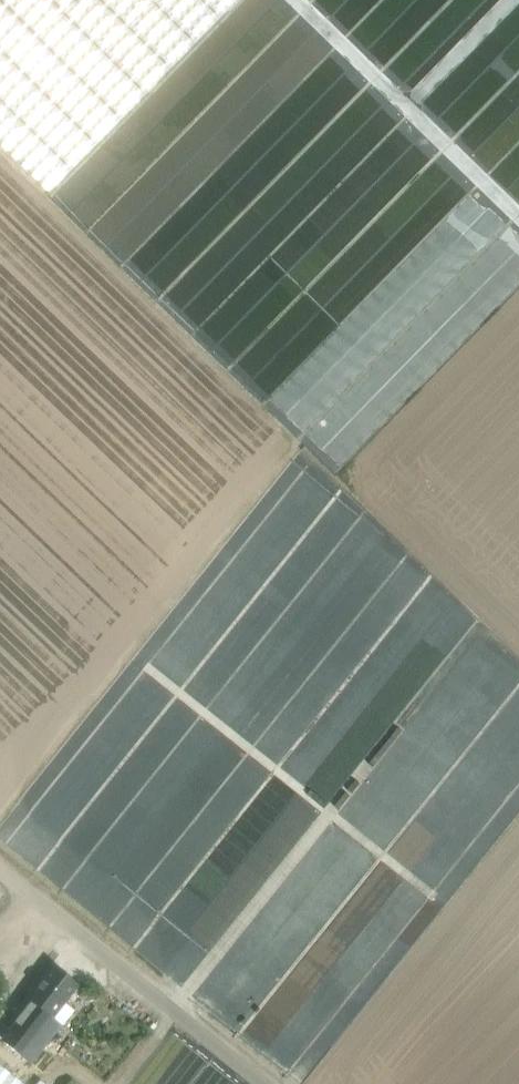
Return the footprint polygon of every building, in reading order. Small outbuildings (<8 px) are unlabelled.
[(81,8),(75,2),(73,4),(65,12),(67,14),(0,82),(0,143),(49,192),(237,0),(90,0),(81,8)] [(0,19),(0,82),(67,14),(65,12),(53,0),(19,0),(0,19)] [(19,0),(0,0),(0,19),(19,0)] [(65,12),(73,4),(75,2),(76,0),(53,0),(65,12)] [(75,2),(81,8),(90,0),(76,0),(75,2)] [(51,965),(25,999),(31,1003),(50,1020),(51,1020),(77,986),(51,965)] [(50,1020),(31,1003),(0,1041),(30,1064),(61,1025),(51,1020),(50,1020)]
